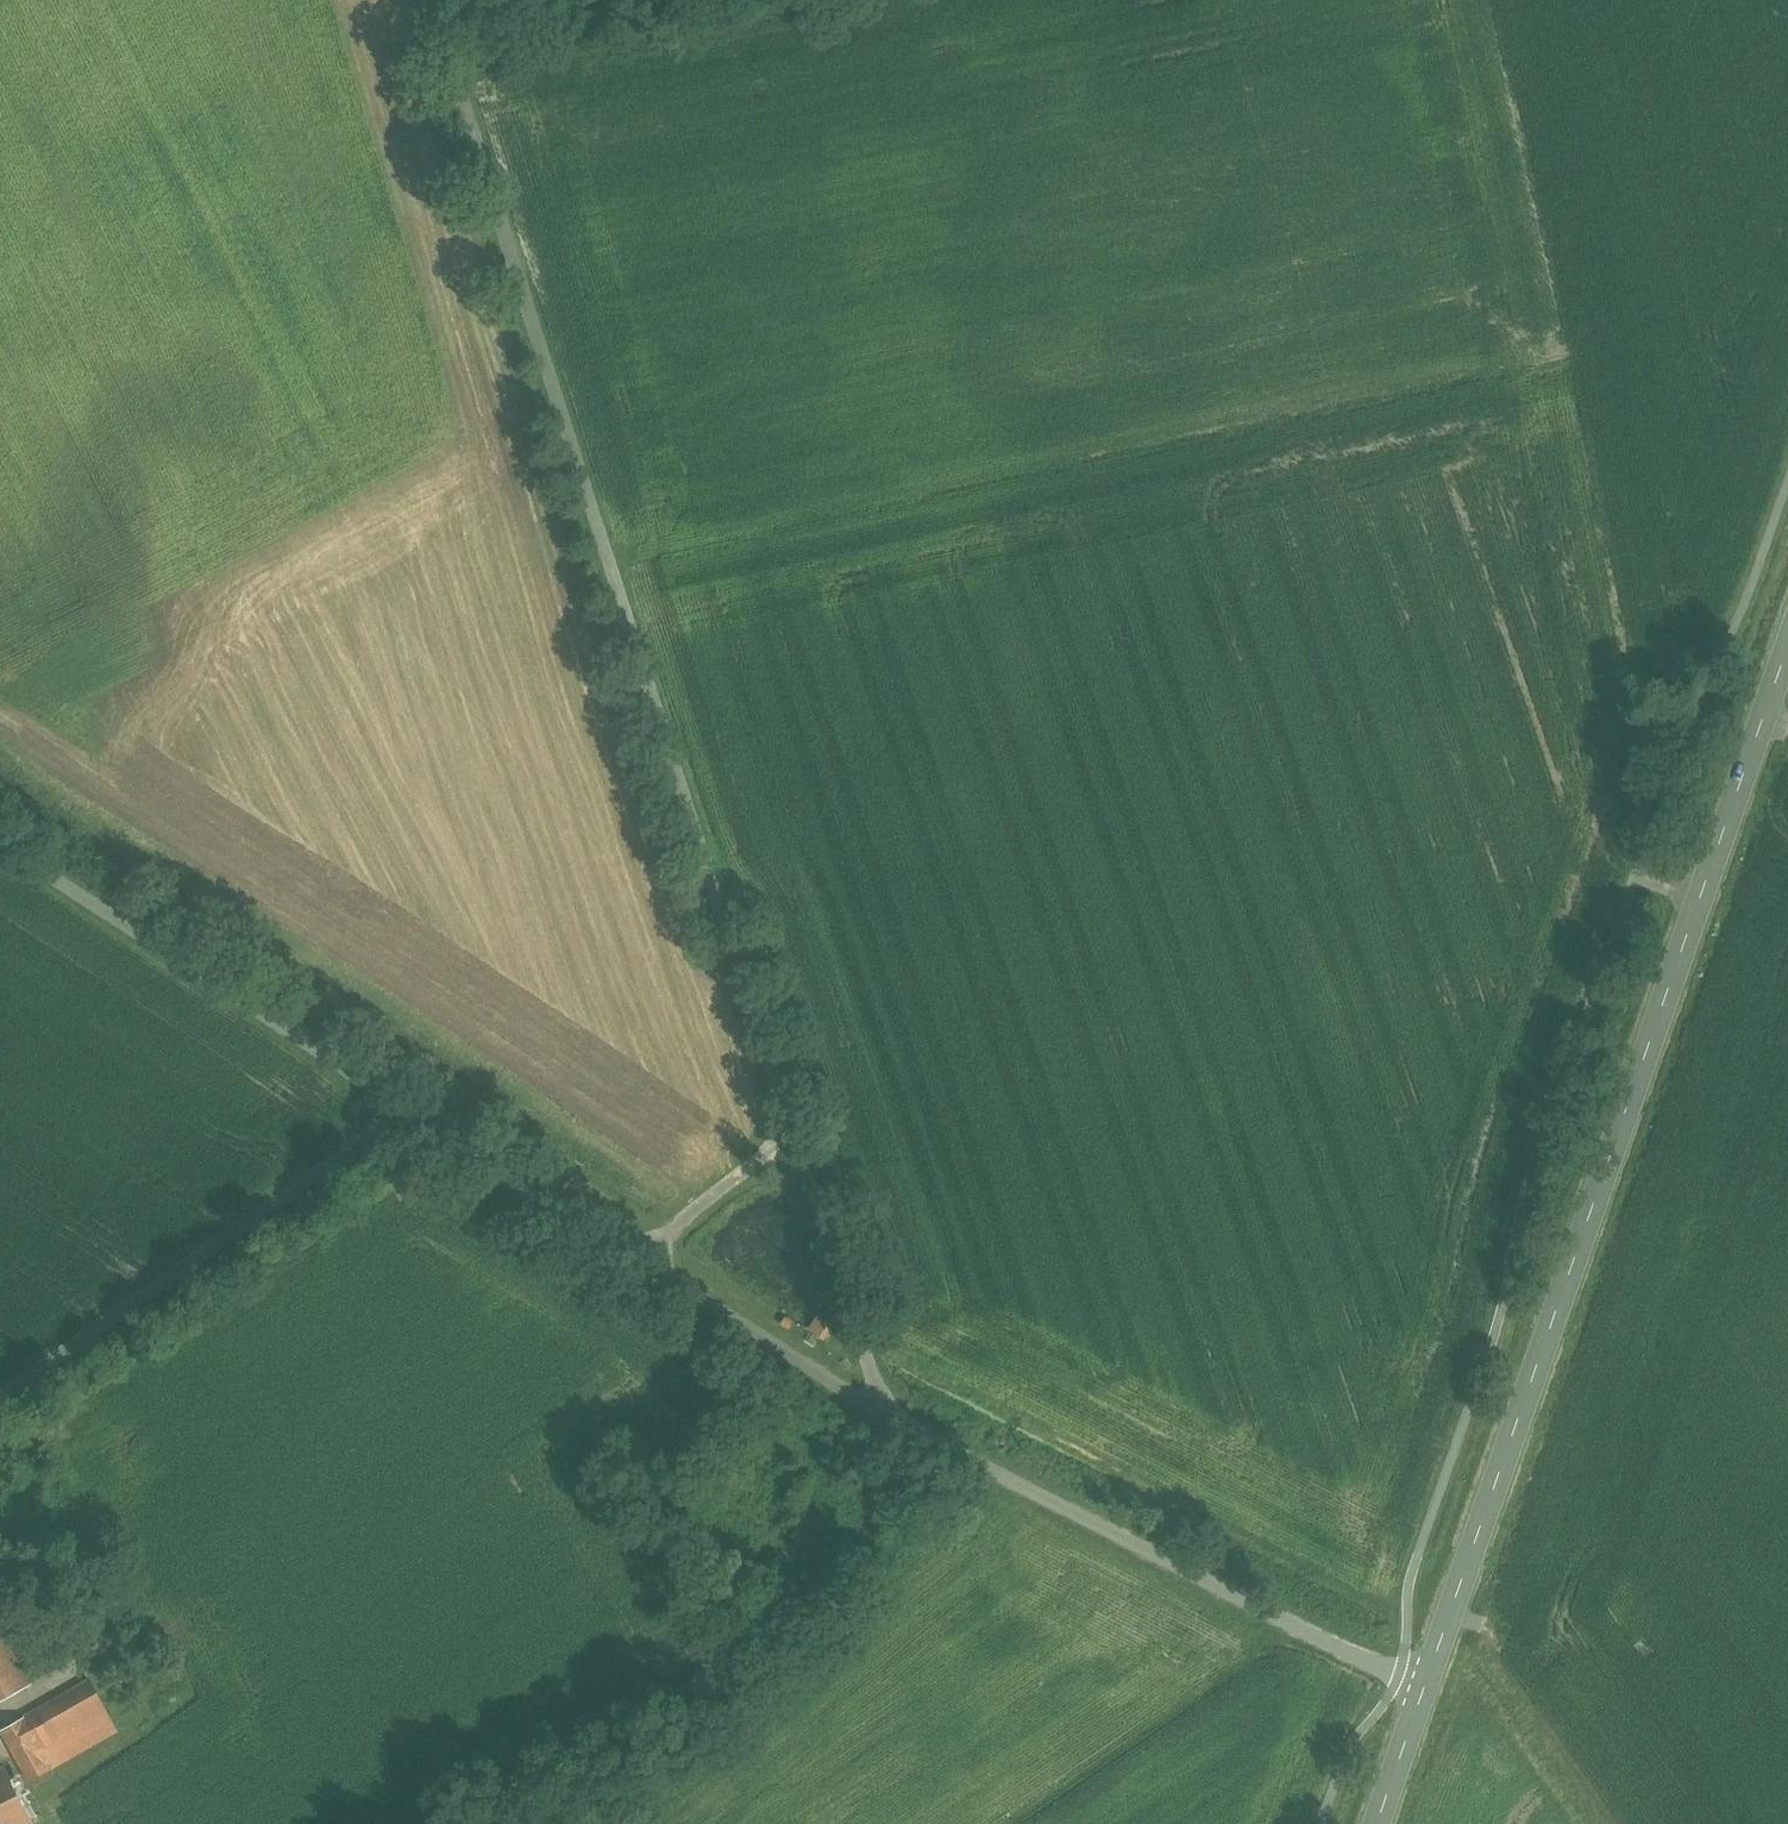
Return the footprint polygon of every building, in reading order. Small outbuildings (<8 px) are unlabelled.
[(808,1328),(819,1336),(832,1318),(821,1310),(808,1328)] [(30,1686),(0,1632),(0,1702),(30,1686)] [(0,1733),(0,1736),(28,1786),(117,1736),(87,1684),(0,1733)] [(29,1823),(4,1774),(0,1776),(0,1823),(26,1823),(29,1823)]
